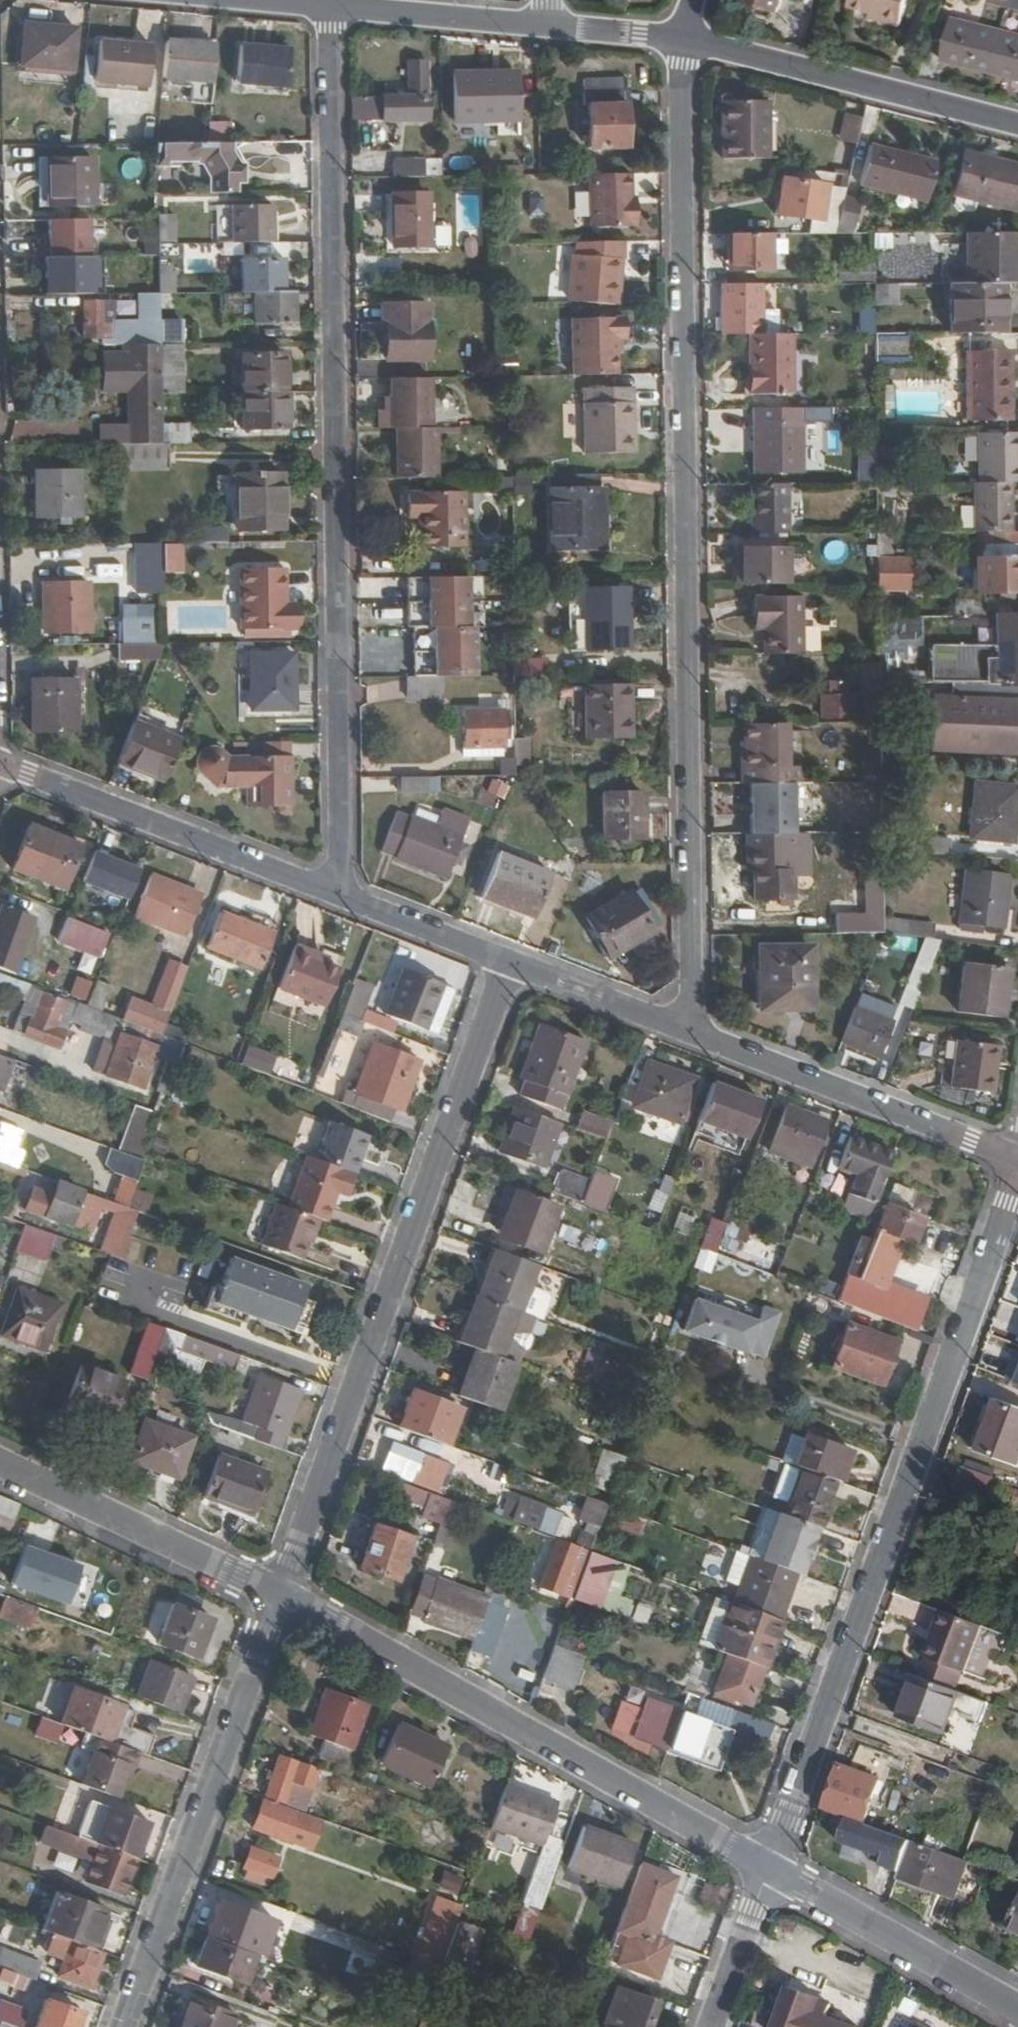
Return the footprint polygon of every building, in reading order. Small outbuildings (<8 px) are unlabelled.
[(741,1),(777,12),(781,0),(742,0),(741,1)] [(908,0),(850,0),(849,4),(871,11),(885,15),(884,20),(901,25),(908,0)] [(985,2),(1017,10),(1017,0),(985,0),(985,2)] [(884,20),(885,15),(871,11),(870,16),(884,20)] [(994,73),(1004,30),(951,17),(940,60),(994,73)] [(20,66),(72,71),(76,28),(24,22),(20,66)] [(1004,30),(994,73),(1017,79),(1017,33),(1004,30)] [(100,39),(95,82),(148,87),(152,44),(100,39)] [(190,102),(210,105),(213,82),(216,44),(166,40),(163,77),(192,80),(190,102)] [(240,43),(236,82),(287,87),(291,48),(240,43)] [(533,57),(518,56),(516,82),(531,83),(533,57)] [(409,57),(409,95),(427,94),(427,57),(409,57)] [(453,72),(454,122),(495,121),(494,72),(453,72)] [(625,78),(585,79),(585,104),(588,104),(588,116),(588,148),(626,148),(625,78)] [(427,120),(427,94),(409,95),(381,95),(381,96),(353,97),(353,120),(427,120)] [(768,100),(720,100),(720,158),(769,157),(768,100)] [(863,118),(845,113),(839,139),(856,144),(863,118)] [(588,116),(580,116),(580,129),(588,129),(588,116)] [(209,122),(207,143),(228,143),(230,122),(209,122)] [(154,144),(154,166),(167,166),(166,162),(200,162),(209,177),(208,193),(235,193),(235,181),(243,181),(243,165),(238,165),(231,151),(231,143),(228,143),(154,144)] [(870,143),(859,185),(926,202),(937,160),(870,143)] [(965,150),(953,196),(1015,211),(1017,199),(1017,164),(965,150)] [(41,157),(41,174),(36,174),(36,208),(92,206),(92,157),(41,157)] [(394,176),(425,176),(425,159),(394,159),(394,176)] [(633,227),(632,174),(590,174),(590,227),(633,227)] [(845,188),(781,178),(775,214),(810,219),(808,234),(833,234),(843,194),(845,188)] [(428,193),(392,194),(392,246),(428,246),(428,193)] [(528,218),(544,217),(543,193),(527,193),(528,218)] [(843,194),(833,234),(853,233),(861,200),(843,194)] [(231,205),(231,242),(273,242),(273,204),(231,205)] [(174,214),(158,215),(159,242),(175,242),(174,214)] [(1009,254),(1016,254),(1016,233),(966,233),(966,282),(1002,283),(1009,283),(1009,254)] [(769,234),(726,234),(727,270),(769,270),(769,234)] [(874,234),(874,246),(887,246),(887,234),(874,234)] [(787,239),(778,238),(777,269),(786,269),(787,239)] [(626,242),(603,243),(593,243),(587,303),(615,305),(619,260),(626,261),(626,242)] [(159,252),(172,252),(173,243),(159,244),(159,252)] [(156,245),(133,245),(133,263),(146,263),(146,269),(145,269),(145,291),(158,291),(156,245)] [(252,291),(284,291),(283,258),(241,259),(242,291),(252,291)] [(875,280),(874,265),(838,264),(838,279),(875,280)] [(72,286),(126,285),(125,268),(72,268),(72,286)] [(158,272),(159,292),(175,292),(175,272),(158,272)] [(949,282),(950,333),(1002,333),(1002,283),(966,282),(949,282)] [(875,284),(875,305),(898,305),(898,283),(875,284)] [(762,284),(720,284),(720,334),(749,334),(763,334),(762,311),(762,284)] [(284,291),(252,291),(253,324),(295,323),(295,291),(284,291)] [(121,343),(160,343),(159,292),(138,293),(138,328),(114,328),(114,300),(84,300),(84,338),(102,339),(102,344),(121,343)] [(35,311),(35,296),(13,296),(13,311),(35,311)] [(116,300),(115,316),(136,316),(136,301),(116,300)] [(428,302),(384,302),(384,361),(428,360),(428,302)] [(762,311),(763,334),(778,334),(778,310),(762,311)] [(858,331),(874,332),(874,314),(859,313),(858,331)] [(627,318),(577,318),(577,375),(617,375),(617,353),(617,339),(620,339),(627,338),(627,318)] [(162,343),(183,342),(183,325),(161,325),(162,343)] [(875,363),(875,333),(865,333),(865,375),(876,375),(875,363)] [(911,333),(875,333),(875,363),(911,363),(911,333)] [(763,334),(749,334),(749,394),(791,393),(791,334),(778,334),(763,334)] [(183,342),(162,343),(162,392),(183,392),(183,342)] [(102,353),(102,391),(127,391),(127,424),(127,443),(162,442),(161,424),(160,343),(121,343),(121,353),(102,353)] [(1010,349),(965,350),(967,420),(1011,419),(1010,349)] [(242,392),(286,391),(285,353),(242,354),(242,392)] [(431,376),(390,377),(390,397),(390,427),(395,427),(431,426),(431,376)] [(633,387),(583,388),(583,453),(634,452),(634,434),(631,434),(632,424),(634,424),(633,387)] [(286,391),(242,392),(242,431),(287,430),(286,391)] [(377,427),(390,427),(390,397),(383,397),(383,410),(377,410),(377,427)] [(754,473),(801,473),(801,408),(754,409),(754,473)] [(105,424),(105,409),(86,410),(86,424),(105,424)] [(127,424),(99,425),(100,443),(117,443),(127,443),(127,424)] [(161,424),(162,442),(168,442),(190,442),(190,424),(161,424)] [(395,427),(395,477),(437,476),(436,426),(431,426),(395,427)] [(978,482),(1010,482),(1017,482),(1017,432),(977,433),(978,482)] [(807,438),(808,464),(821,464),(821,438),(807,438)] [(127,443),(117,443),(117,471),(169,470),(168,442),(162,442),(127,443)] [(861,455),(861,481),(875,482),(875,455),(861,455)] [(511,460),(499,460),(499,476),(511,475),(511,460)] [(79,469),(34,469),(35,518),(79,518),(79,469)] [(282,473),(235,474),(236,529),(283,528),(282,473)] [(598,475),(550,475),(551,548),(602,547),(601,489),(599,489),(598,475)] [(1011,531),(1010,482),(978,482),(973,482),(974,531),(975,531),(1011,531)] [(753,533),(789,533),(788,483),(750,483),(750,519),(753,519),(753,533)] [(406,493),(406,516),(420,516),(421,547),(466,547),(465,491),(422,491),(422,493),(406,493)] [(194,542),(218,542),(217,529),(194,529),(194,542)] [(975,531),(975,545),(974,545),(975,594),(1017,594),(1017,531),(1011,531),(975,531)] [(180,543),(163,543),(163,572),(181,571),(180,543)] [(736,583),(788,583),(788,546),(741,546),(740,568),(736,568),(736,583)] [(149,548),(137,548),(137,592),(149,592),(152,590),(152,577),(149,577),(149,548)] [(878,558),(878,590),(910,590),(909,557),(878,558)] [(292,604),(286,604),(284,567),(240,568),(240,629),(284,629),(293,629),(292,604)] [(510,576),(475,576),(475,591),(510,591),(510,576)] [(42,583),(44,632),(90,630),(89,582),(42,583)] [(627,586),(568,588),(569,651),(625,650),(625,619),(627,618),(627,586)] [(802,653),(801,595),(763,595),(752,595),(752,616),(762,616),(762,629),(762,653),(802,653)] [(956,615),(984,614),(984,599),(956,600),(956,615)] [(479,610),(447,609),(445,653),(455,654),(454,658),(482,660),(482,655),(495,655),(496,638),(484,638),(484,625),(479,625),(479,610)] [(997,651),(958,650),(958,665),(952,665),(952,673),(922,671),(922,682),(954,683),(1017,685),(1017,614),(995,614),(997,651)] [(753,629),(762,629),(762,616),(752,616),(753,629)] [(922,658),(922,618),(883,618),(883,658),(922,658)] [(163,642),(117,643),(117,661),(157,660),(163,642)] [(295,710),(294,653),(250,653),(250,710),(295,710)] [(514,675),(546,675),(546,658),(513,659),(514,675)] [(879,659),(879,683),(896,683),(908,683),(908,669),(899,669),(899,659),(879,659)] [(878,662),(858,663),(859,684),(864,684),(864,710),(879,709),(878,662)] [(368,699),(405,698),(404,675),(368,676),(368,699)] [(443,675),(407,675),(407,697),(442,697),(443,675)] [(75,677),(31,677),(31,733),(76,733),(75,677)] [(844,680),(829,680),(829,695),(829,717),(852,716),(852,695),(845,695),(844,680)] [(896,683),(879,683),(880,706),(896,706),(896,683)] [(954,683),(953,697),(953,706),(931,705),(929,744),(940,744),(940,748),(982,750),(983,732),(1017,734),(1017,685),(954,683)] [(630,718),(629,685),(584,686),(585,736),(626,736),(625,718),(630,718)] [(820,717),(829,717),(829,695),(820,695),(820,717)] [(953,706),(953,697),(931,696),(931,705),(953,706)] [(503,709),(462,710),(463,748),(502,747),(504,747),(503,709)] [(133,722),(117,762),(150,776),(157,772),(166,775),(180,740),(133,722)] [(787,722),(743,723),(743,741),(744,783),(787,782),(802,782),(801,766),(788,766),(787,722)] [(983,732),(982,750),(1017,752),(1017,734),(983,732)] [(515,738),(515,765),(527,765),(528,738),(515,738)] [(247,786),(247,806),(278,806),(279,813),(283,815),(287,814),(291,811),(291,805),(291,741),(250,741),(250,757),(236,757),(233,761),(222,751),(215,748),(212,747),(208,748),(201,752),(197,757),(197,763),(197,768),(199,772),(208,781),(221,787),(247,786)] [(502,747),(463,748),(464,755),(502,755),(502,747)] [(515,757),(501,757),(501,775),(515,775),(515,757)] [(164,781),(166,775),(157,772),(150,776),(164,781)] [(427,776),(400,777),(400,792),(428,792),(427,776)] [(491,779),(486,792),(503,798),(508,785),(491,779)] [(744,783),(742,783),(742,803),(745,803),(745,813),(742,813),(743,834),(787,834),(787,782),(744,783)] [(976,782),(970,837),(1014,842),(1017,802),(1017,786),(976,782)] [(643,792),(602,793),(602,838),(644,837),(643,792)] [(436,826),(462,836),(469,819),(443,808),(436,826)] [(396,810),(381,852),(446,878),(462,836),(436,826),(396,810)] [(98,852),(81,846),(29,825),(11,869),(64,889),(71,871),(88,877),(98,852)] [(881,835),(882,850),(949,855),(950,839),(894,835),(881,835)] [(809,876),(808,845),(768,846),(746,846),(747,871),(753,871),(754,900),(781,900),(793,900),(792,876),(809,876)] [(498,852),(481,894),(512,907),(510,910),(534,920),(552,873),(498,852)] [(1010,859),(991,858),(990,871),(967,868),(960,923),(968,925),(983,926),(1002,929),(1010,874),(1009,874),(1010,859)] [(151,874),(135,916),(186,936),(202,895),(151,874)] [(629,891),(586,916),(606,954),(629,941),(631,945),(653,933),(629,891)] [(481,894),(480,898),(510,910),(512,907),(481,894)] [(220,911),(206,947),(260,969),(275,933),(220,911)] [(835,915),(835,933),(883,932),(882,917),(882,914),(835,915)] [(882,917),(883,932),(926,938),(933,938),(935,923),(882,917)] [(983,926),(968,925),(967,931),(982,933),(983,926)] [(32,929),(23,950),(63,967),(72,944),(32,929)] [(933,938),(926,938),(900,1003),(913,1008),(935,952),(940,939),(933,938)] [(940,939),(935,952),(948,954),(950,941),(940,939)] [(609,958),(631,945),(629,941),(606,954),(609,958)] [(324,1006),(340,968),(322,961),(313,957),(314,952),(295,944),(278,988),(324,1006)] [(811,945),(759,946),(759,1009),(812,1008),(811,945)] [(322,961),(324,955),(314,952),(313,957),(322,961)] [(963,963),(957,1011),(1002,1017),(1009,968),(963,963)] [(42,988),(87,1005),(100,971),(85,965),(79,980),(49,968),(42,988)] [(402,967),(384,1013),(426,1030),(444,986),(444,985),(402,967)] [(87,1005),(86,1006),(101,1011),(115,977),(100,971),(87,1005)] [(353,984),(341,1013),(362,1021),(390,1032),(393,1024),(362,1013),(370,991),(353,984)] [(444,986),(426,1030),(436,1034),(454,990),(444,986)] [(76,1005),(31,987),(14,1030),(59,1048),(70,1020),(76,1005)] [(86,1006),(77,1002),(76,1005),(70,1020),(81,1024),(86,1006)] [(101,1011),(86,1006),(81,1024),(79,1030),(103,1038),(115,1043),(119,1033),(123,1020),(101,1011)] [(855,1006),(841,1042),(879,1058),(894,1021),(855,1006)] [(341,1013),(336,1027),(341,1029),(356,1035),(362,1021),(341,1013)] [(123,1020),(119,1033),(158,1047),(162,1035),(123,1020)] [(539,1024),(519,1079),(524,1080),(519,1095),(560,1110),(586,1040),(539,1024)] [(316,1076),(321,1079),(341,1029),(336,1027),(319,1070),(316,1076)] [(112,1051),(100,1046),(91,1071),(141,1089),(152,1057),(154,1057),(158,1047),(119,1033),(115,1043),(112,1051)] [(158,1047),(154,1057),(178,1066),(185,1044),(162,1035),(158,1047)] [(115,1043),(103,1038),(100,1046),(112,1051),(115,1043)] [(956,1039),(950,1087),(990,1092),(996,1044),(956,1039)] [(419,1060),(373,1043),(354,1093),(346,1089),(340,1103),(389,1122),(394,1108),(401,1111),(419,1060)] [(275,1057),(247,1047),(242,1062),(270,1072),(275,1057)] [(1,1091),(13,1061),(0,1057),(0,1091),(1,1091)] [(693,1079),(649,1063),(634,1106),(682,1122),(688,1104),(685,1103),(693,1079)] [(177,1068),(166,1064),(156,1091),(167,1096),(177,1068)] [(296,1086),(310,1091),(316,1076),(319,1070),(304,1065),(296,1086)] [(952,1070),(943,1069),(941,1086),(950,1087),(952,1070)] [(712,1081),(697,1120),(747,1140),(762,1100),(712,1081)] [(168,1104),(186,1110),(192,1096),(174,1090),(168,1104)] [(161,1114),(134,1104),(117,1150),(143,1160),(144,1160),(161,1114)] [(787,1106),(770,1150),(810,1166),(827,1121),(787,1106)] [(559,1123),(517,1108),(502,1151),(543,1166),(559,1123)] [(582,1111),(576,1128),(606,1139),(613,1121),(582,1111)] [(354,1173),(368,1134),(328,1120),(314,1159),(350,1172),(354,1173)] [(849,1136),(836,1168),(854,1175),(841,1209),(868,1219),(893,1152),(849,1136)] [(117,1150),(110,1148),(104,1164),(113,1173),(120,1175),(111,1202),(127,1207),(143,1160),(117,1150)] [(314,1159),(306,1155),(287,1207),(316,1217),(319,1218),(327,1221),(336,1194),(341,1195),(350,1172),(314,1159)] [(67,1156),(57,1182),(84,1191),(88,1193),(92,1183),(98,1167),(67,1156)] [(615,1177),(594,1170),(587,1186),(581,1202),(605,1211),(614,1188),(611,1187),(615,1177)] [(350,1172),(341,1195),(345,1197),(354,1173),(350,1172)] [(587,1186),(559,1174),(552,1192),(581,1202),(587,1186)] [(39,1208),(37,1213),(82,1230),(90,1208),(79,1204),(84,1191),(57,1182),(50,1201),(40,1198),(37,1208),(39,1208)] [(110,1189),(92,1183),(88,1193),(106,1199),(110,1189)] [(872,1239),(862,1235),(837,1300),(915,1330),(926,1300),(884,1283),(903,1240),(914,1245),(924,1220),(903,1211),(911,1191),(895,1184),(872,1239)] [(138,1211),(144,1213),(151,1194),(135,1188),(128,1207),(138,1211)] [(540,1253),(558,1206),(516,1190),(499,1237),(540,1253)] [(287,1207),(276,1203),(261,1245),(301,1260),(307,1242),(316,1217),(287,1207)] [(688,1236),(697,1211),(682,1205),(673,1230),(688,1236)] [(127,1207),(116,1237),(127,1242),(138,1211),(128,1207),(127,1207)] [(316,1217),(307,1242),(310,1243),(319,1218),(316,1217)] [(729,1217),(719,1244),(737,1250),(733,1260),(771,1274),(774,1265),(779,1267),(785,1252),(750,1238),(754,1227),(729,1217)] [(24,1224),(14,1251),(45,1262),(55,1235),(24,1224)] [(537,1264),(495,1249),(478,1296),(517,1310),(520,1311),(537,1264)] [(305,1285),(230,1257),(218,1289),(210,1286),(202,1309),(241,1323),(245,1313),(285,1328),(288,1329),(291,1319),(301,1323),(303,1320),(309,1302),(300,1299),(305,1285)] [(44,1351),(61,1304),(18,1288),(1,1334),(44,1351)] [(680,1299),(667,1294),(661,1311),(674,1315),(680,1299)] [(478,1296),(476,1295),(459,1342),(475,1348),(501,1358),(517,1310),(478,1296)] [(763,1356),(779,1313),(763,1307),(757,1322),(735,1314),(736,1310),(735,1306),(732,1302),(729,1300),(726,1300),(721,1301),(717,1304),(716,1307),(695,1299),(683,1330),(746,1352),(747,1350),(763,1356)] [(530,1333),(535,1317),(520,1311),(517,1310),(501,1358),(516,1363),(518,1364),(524,1348),(528,1347),(531,1338),(530,1333)] [(307,1322),(303,1320),(301,1323),(291,1319),(288,1329),(285,1328),(283,1334),(300,1341),(307,1322)] [(147,1321),(129,1373),(145,1380),(151,1362),(164,1327),(147,1321)] [(847,1322),(831,1366),(880,1384),(896,1341),(847,1322)] [(1017,1333),(996,1324),(986,1351),(1003,1357),(996,1373),(1017,1382),(1017,1333)] [(164,1327),(151,1362),(187,1375),(164,1327)] [(187,1375),(191,1384),(201,1357),(233,1370),(239,1355),(164,1327),(187,1375)] [(501,1358),(475,1348),(458,1395),(499,1411),(516,1363),(501,1358)] [(109,1420),(123,1381),(81,1365),(66,1404),(109,1420)] [(243,1421),(238,1434),(280,1449),(301,1390),(260,1374),(243,1421)] [(397,1427),(445,1444),(459,1406),(412,1388),(397,1427)] [(644,1399),(626,1393),(623,1403),(641,1409),(644,1399)] [(1017,1465),(1017,1407),(996,1399),(977,1451),(1017,1465)] [(204,1411),(211,1424),(238,1434),(243,1421),(204,1411)] [(192,1437),(144,1420),(129,1460),(177,1478),(192,1437)] [(809,1430),(807,1436),(830,1444),(832,1438),(809,1430)] [(793,1465),(803,1439),(789,1434),(779,1460),(793,1465)] [(803,1439),(793,1465),(799,1467),(835,1480),(840,1482),(851,1451),(830,1444),(807,1436),(805,1435),(803,1439)] [(386,1463),(414,1473),(423,1448),(395,1438),(386,1463)] [(604,1449),(595,1473),(615,1480),(623,1457),(604,1449)] [(267,1472),(218,1454),(203,1496),(251,1515),(267,1472)] [(835,1480),(799,1467),(787,1502),(822,1515),(835,1480)] [(993,1477),(963,1467),(956,1486),(986,1497),(993,1477)] [(426,1491),(404,1483),(400,1497),(421,1504),(426,1491)] [(430,1492),(422,1515),(441,1522),(449,1499),(430,1492)] [(588,1496),(579,1520),(598,1526),(601,1520),(607,1503),(588,1496)] [(464,1504),(449,1499),(441,1522),(433,1545),(447,1550),(464,1504)] [(619,1513),(621,1508),(607,1503),(601,1520),(615,1524),(619,1513)] [(512,1518),(520,1522),(537,1528),(541,1515),(517,1506),(512,1518)] [(615,1524),(614,1525),(639,1535),(643,1522),(619,1513),(615,1524)] [(777,1513),(761,1559),(795,1572),(800,1574),(817,1527),(777,1513)] [(373,1523),(359,1568),(397,1581),(412,1537),(373,1523)] [(590,1550),(557,1539),(539,1586),(572,1598),(590,1550)] [(11,1586),(71,1609),(86,1568),(26,1545),(11,1586)] [(599,1608),(617,1560),(590,1550),(572,1598),(599,1608)] [(749,1555),(735,1550),(725,1580),(739,1585),(749,1555)] [(761,1559),(749,1555),(739,1585),(733,1603),(779,1619),(795,1572),(761,1559)] [(422,1575),(408,1613),(421,1618),(435,1579),(422,1575)] [(421,1618),(420,1620),(473,1639),(487,1601),(493,1584),(487,1583),(482,1595),(436,1578),(435,1579),(421,1618)] [(38,1608),(9,1597),(3,1614),(33,1625),(38,1608)] [(473,1639),(470,1648),(484,1654),(501,1606),(487,1601),(473,1639)] [(213,1617),(172,1602),(157,1642),(198,1657),(213,1617)] [(733,1603),(732,1602),(728,1612),(714,1649),(727,1654),(762,1667),(763,1667),(780,1620),(779,1619),(733,1603)] [(697,1643),(714,1649),(728,1612),(711,1605),(697,1643)] [(941,1610),(924,1657),(965,1672),(982,1625),(941,1610)] [(577,1630),(572,1643),(586,1649),(591,1635),(577,1630)] [(582,1654),(555,1645),(543,1678),(570,1689),(582,1654)] [(762,1667),(727,1654),(713,1691),(734,1699),(749,1705),(762,1667)] [(139,1694),(179,1708),(192,1675),(151,1660),(139,1694)] [(522,1663),(517,1675),(538,1683),(542,1670),(522,1663)] [(914,1674),(898,1717),(945,1735),(955,1709),(980,1717),(987,1701),(914,1674)] [(139,1751),(145,1753),(152,1735),(130,1728),(136,1709),(74,1686),(61,1722),(62,1723),(99,1737),(139,1751)] [(345,1762),(367,1702),(329,1688),(312,1734),(324,1739),(320,1753),(345,1762)] [(673,1688),(669,1698),(684,1703),(687,1693),(673,1688)] [(734,1699),(713,1691),(711,1697),(731,1705),(734,1699)] [(681,1712),(647,1699),(643,1711),(622,1703),(612,1728),(667,1749),(681,1712)] [(773,1724),(734,1710),(730,1718),(724,1716),(720,1726),(681,1712),(667,1749),(714,1766),(727,1728),(766,1743),(773,1724)] [(61,1722),(42,1715),(37,1730),(57,1737),(62,1723),(61,1722)] [(431,1783),(449,1746),(399,1722),(381,1760),(431,1783)] [(99,1737),(83,1784),(117,1797),(125,1776),(129,1764),(133,1765),(139,1751),(99,1737)] [(823,1809),(864,1824),(881,1778),(885,1779),(893,1757),(862,1746),(851,1767),(839,1763),(823,1809)] [(291,1783),(309,1790),(311,1791),(319,1769),(280,1755),(265,1794),(284,1801),(286,1795),(291,1783)] [(129,1764),(125,1776),(129,1778),(133,1765),(129,1764)] [(530,1871),(550,1878),(565,1838),(546,1830),(556,1800),(505,1781),(490,1823),(541,1843),(530,1871)] [(306,1801),(309,1790),(291,1783),(286,1795),(306,1801)] [(78,1834),(135,1855),(148,1819),(91,1797),(78,1834)] [(319,1818),(294,1807),(292,1812),(263,1801),(254,1827),(309,1846),(319,1818)] [(483,1844),(489,1828),(472,1821),(466,1837),(483,1844)] [(78,1834),(44,1822),(38,1839),(92,1860),(86,1878),(122,1892),(135,1855),(78,1834)] [(568,1863),(625,1886),(639,1845),(581,1824),(568,1863)] [(904,1838),(891,1873),(899,1876),(911,1841),(904,1838)] [(899,1876),(898,1877),(939,1891),(939,1893),(956,1899),(969,1861),(911,1841),(899,1876)] [(272,1877),(279,1858),(251,1847),(244,1867),(272,1877)] [(642,1863),(618,1927),(606,1959),(654,1977),(667,1943),(652,1937),(675,1875),(642,1863)] [(56,1890),(41,1928),(70,1938),(99,1949),(112,1911),(56,1890)] [(432,1909),(457,1918),(462,1904),(437,1895),(432,1909)] [(219,1900),(206,1935),(243,1948),(256,1913),(219,1900)] [(415,1955),(440,1964),(457,1918),(432,1909),(415,1955)] [(1009,1928),(1017,1932),(1017,1909),(1009,1928)] [(457,1918),(440,1964),(463,1973),(479,1926),(457,1918)] [(245,1981),(255,1952),(243,1948),(206,1935),(196,1963),(245,1981)] [(89,1985),(102,1950),(99,1949),(70,1938),(57,1974),(89,1985)] [(16,1972),(32,1978),(39,1962),(0,1948),(0,1967),(16,1972)] [(394,2001),(423,2011),(440,1964),(415,1955),(411,1954),(394,2001)] [(32,1978),(16,1972),(12,1983),(28,1989),(32,1978)] [(611,2026),(645,2026),(654,2000),(614,1986),(600,2023),(603,2024),(611,2026)] [(778,2026),(834,2026),(812,2018),(820,1996),(793,1987),(778,2026)] [(179,2026),(229,2026),(234,2012),(190,1995),(179,2026)] [(81,2010),(45,1997),(34,2026),(75,2026),(81,2010)] [(17,2024),(22,2009),(3,2002),(0,2010),(0,2018),(17,2024)] [(443,2026),(445,2019),(423,2011),(420,2017),(443,2026)]
